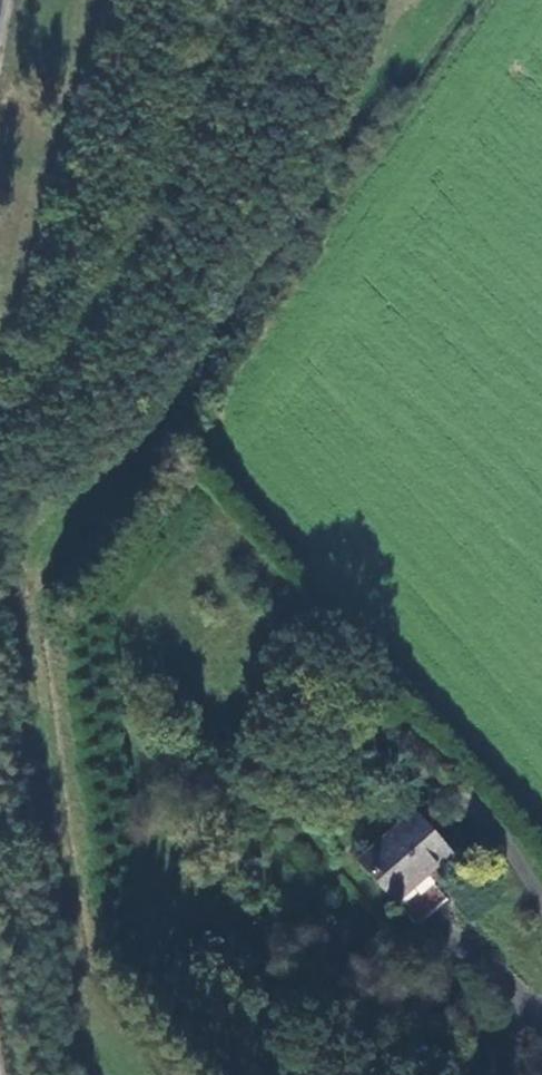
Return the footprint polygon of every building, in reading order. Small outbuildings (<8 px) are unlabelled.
[(415,931),(446,904),(425,880),(448,859),(413,819),(359,866),(415,931)]
